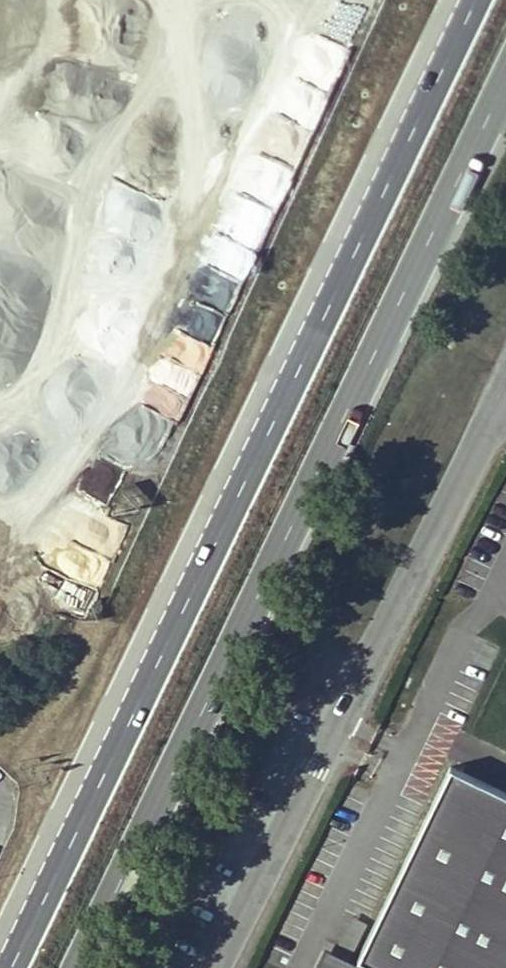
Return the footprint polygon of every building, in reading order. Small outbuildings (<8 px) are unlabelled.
[(94,455),(73,483),(102,504),(123,476),(94,455)] [(452,766),(354,967),(505,967),(505,792),(452,766)]
